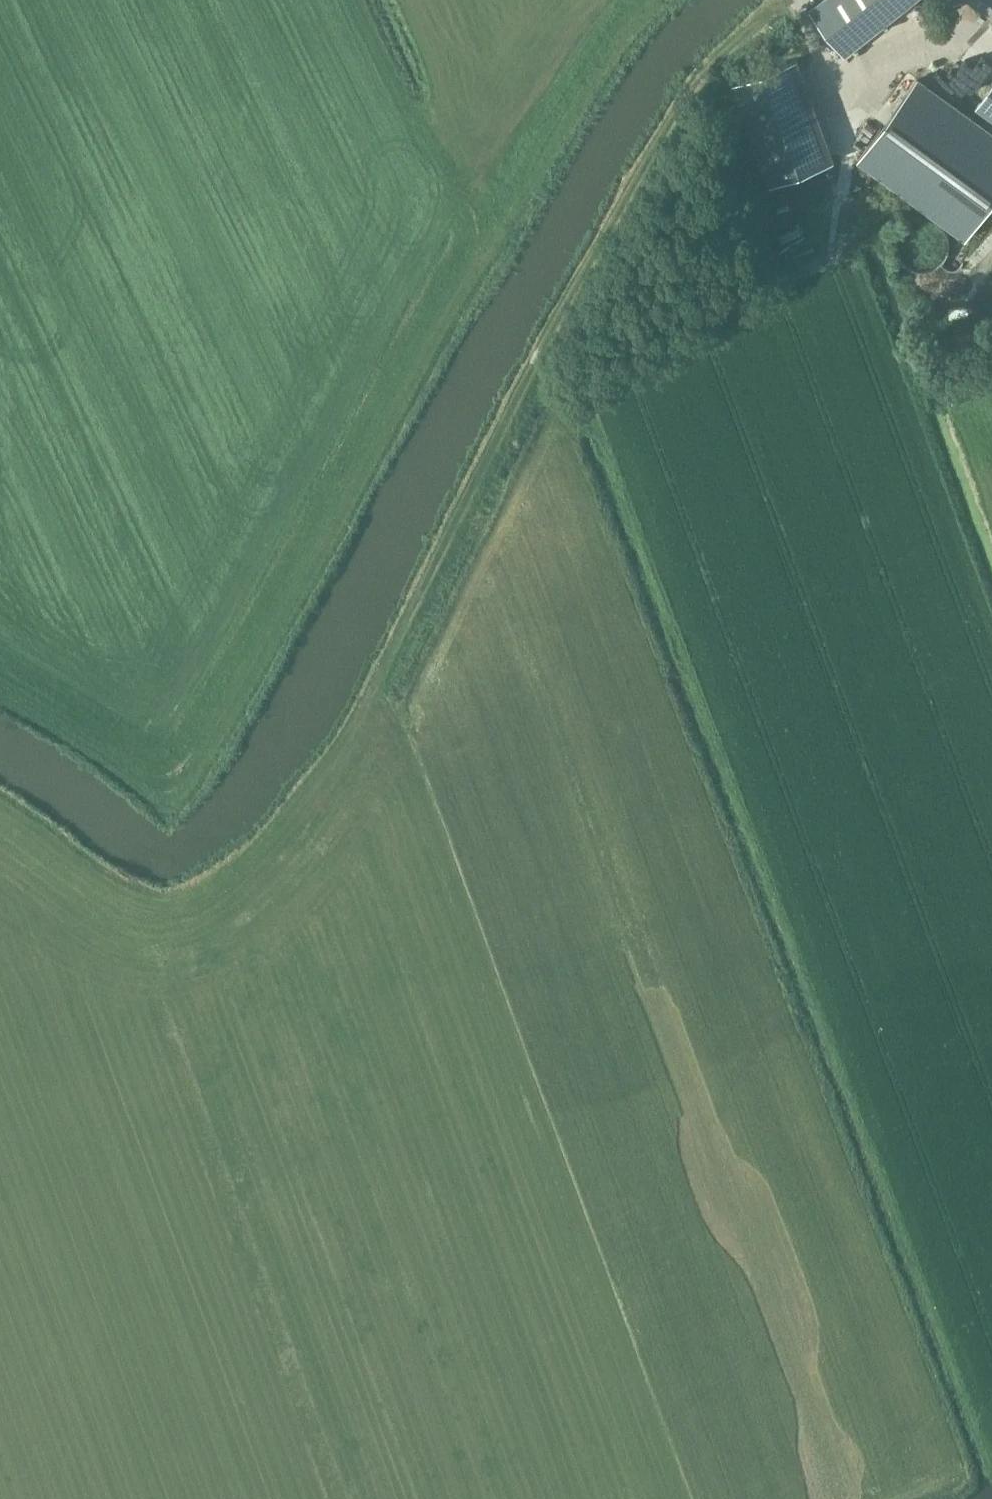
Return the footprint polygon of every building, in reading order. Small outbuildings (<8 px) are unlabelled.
[(809,8),(846,54),(914,0),(819,0),(809,8)] [(991,18),(991,0),(968,0),(991,18)] [(771,183),(834,159),(797,59),(734,82),(771,183)] [(982,75),(971,93),(979,98),(990,80),(982,75)] [(857,160),(966,239),(991,204),(991,133),(917,79),(857,160)] [(977,106),(991,117),(991,86),(977,106)] [(916,239),(930,250),(943,233),(929,222),(916,239)]
